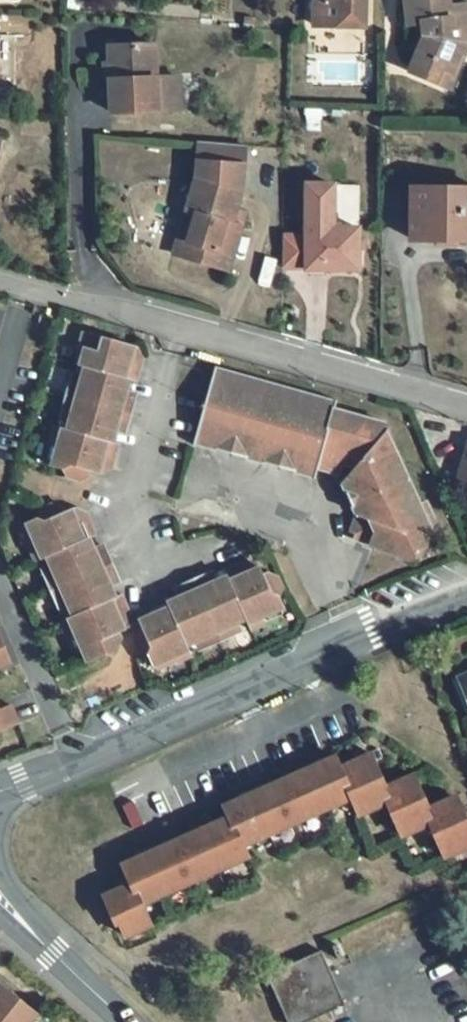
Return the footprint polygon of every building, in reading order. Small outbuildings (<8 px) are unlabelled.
[(326,1),(316,2),(316,27),(365,28),(366,0),(326,0),(326,1)] [(449,0),(406,0),(409,26),(424,24),(425,38),(410,73),(436,84),(443,70),(453,74),(461,54),(465,55),(466,50),(466,5),(450,7),(449,0)] [(254,18),(245,17),(243,29),(254,30),(254,18)] [(156,45),(119,47),(120,82),(111,82),(112,114),(182,112),(180,78),(157,79),(156,45)] [(465,55),(461,54),(453,74),(443,70),(436,84),(450,90),(456,75),(465,55)] [(245,146),(199,142),(197,179),(186,214),(196,216),(182,259),(229,273),(246,214),(237,211),(243,192),(245,146)] [(307,228),(306,267),(325,267),(325,270),(359,270),(359,228),(334,228),(334,185),(307,185),(307,228)] [(412,191),(412,239),(437,239),(451,240),(466,240),(466,192),(412,191)] [(196,216),(186,214),(173,256),(182,259),(196,216)] [(90,334),(84,332),(79,350),(79,352),(86,347),(87,347),(90,334)] [(131,361),(135,346),(90,334),(87,347),(86,347),(79,352),(76,366),(86,368),(83,375),(82,381),(79,380),(74,398),(68,417),(71,418),(70,423),(68,430),(63,429),(60,441),(58,441),(52,446),(48,460),(50,466),(64,470),(67,477),(81,481),(90,477),(91,472),(99,474),(103,459),(114,462),(119,445),(112,443),(116,428),(128,431),(138,398),(126,395),(130,381),(137,383),(142,364),(140,364),(131,361)] [(137,346),(135,346),(131,361),(140,364),(143,356),(137,346)] [(337,403),(215,370),(194,446),(315,480),(319,469),(339,474),(346,466),(349,453),(365,457),(355,469),(343,483),(356,514),(357,514),(352,531),(358,533),(356,540),(405,558),(425,550),(434,521),(426,503),(420,505),(387,433),(389,432),(386,425),(335,411),(337,403)] [(83,375),(72,372),(66,396),(74,398),(79,380),(82,381),(83,375)] [(74,398),(66,396),(59,420),(70,423),(71,418),(68,417),(74,398)] [(63,429),(56,426),(51,444),(52,446),(58,441),(60,441),(63,429)] [(441,437),(428,443),(433,454),(446,448),(441,437)] [(365,457),(349,453),(346,466),(355,469),(365,457)] [(113,462),(103,459),(99,474),(101,475),(111,470),(113,462)] [(38,518),(26,523),(25,524),(24,531),(30,545),(37,548),(38,548),(43,560),(48,558),(51,565),(52,569),(50,570),(58,588),(65,606),(68,605),(71,610),(73,616),(69,618),(74,630),(73,631),(71,639),(77,652),(85,656),(86,656),(89,663),(106,656),(115,659),(122,641),(119,634),(126,631),(119,615),(127,611),(129,610),(122,595),(117,598),(110,583),(121,579),(107,548),(96,553),(89,538),(96,535),(90,519),(88,520),(78,525),(72,510),(64,513),(62,508),(53,505),(42,509),(38,518)] [(73,509),(72,510),(78,525),(88,520),(84,512),(73,509)] [(30,545),(28,547),(35,563),(43,560),(38,548),(37,548),(30,545)] [(250,562),(242,565),(246,574),(261,568),(260,566),(250,562)] [(165,597),(150,604),(151,608),(154,615),(139,622),(140,624),(143,630),(138,632),(134,640),(140,652),(147,655),(153,667),(160,670),(175,664),(178,657),(177,656),(190,650),(186,645),(194,642),(198,640),(199,643),(217,635),(235,627),(233,624),(237,622),(245,620),(248,624),(260,619),(260,620),(269,622),(283,615),(286,609),(280,596),(283,589),(278,577),(269,573),(264,576),(261,568),(246,574),(242,565),(241,564),(226,570),(229,577),(214,583),(208,573),(177,586),(183,597),(168,603),(165,597)] [(51,565),(41,569),(50,591),(58,588),(50,570),(52,569),(51,565)] [(58,588),(50,591),(60,614),(71,610),(68,605),(65,606),(58,588)] [(151,608),(135,613),(131,619),(127,629),(140,624),(139,622),(154,615),(151,608)] [(127,611),(119,615),(126,631),(127,631),(127,629),(131,619),(127,611)] [(69,618),(62,622),(69,638),(71,639),(73,631),(74,630),(69,618)] [(260,619),(248,624),(251,632),(268,624),(269,622),(260,620),(260,619)] [(235,627),(217,635),(220,643),(242,633),(237,622),(233,624),(235,627)] [(198,640),(194,642),(198,652),(220,643),(217,635),(199,643),(198,640)] [(12,663),(0,636),(0,668),(12,663)] [(413,643),(403,646),(408,661),(418,657),(413,643)] [(190,650),(177,656),(178,657),(175,664),(176,665),(193,657),(190,650)] [(457,680),(466,702),(466,675),(457,680)] [(20,725),(11,706),(0,711),(0,734),(20,725)] [(104,897),(115,922),(118,920),(126,937),(152,925),(142,904),(249,857),(243,846),(351,798),(359,815),(387,803),(402,836),(430,823),(445,857),(466,847),(466,819),(457,796),(429,809),(427,810),(426,807),(428,806),(414,775),(386,788),(384,789),(382,786),(385,785),(371,754),(341,769),(336,757),(317,765),(316,761),(295,770),(297,775),(262,790),(260,786),(239,795),(241,799),(223,807),(228,819),(212,826),(210,821),(189,831),(191,835),(157,850),(156,846),(134,855),(136,859),(122,865),(130,884),(104,897)] [(0,944),(0,962),(3,965),(11,955),(0,944)] [(268,974),(288,1021),(308,1021),(345,1005),(322,951),(268,974)] [(0,987),(0,1021),(27,1021),(34,1013),(0,987)]
